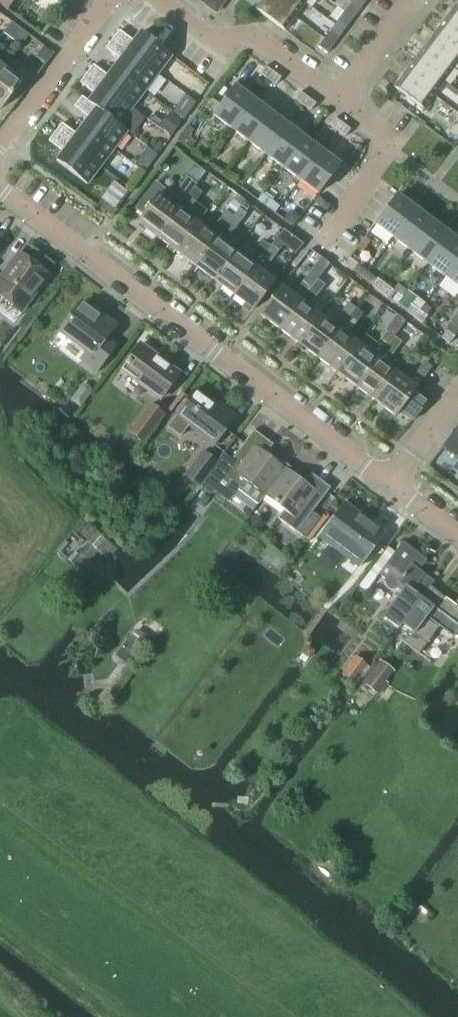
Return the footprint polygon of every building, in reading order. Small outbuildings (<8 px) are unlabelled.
[(294,17),(271,0),(263,0),(255,10),(284,31),(294,17)] [(304,3),(300,0),(271,0),(294,17),(304,3)] [(353,18),(359,10),(351,3),(344,12),(353,18)] [(456,6),(445,20),(457,30),(457,8),(456,6)] [(347,27),(353,18),(344,12),(338,21),(347,27)] [(445,20),(435,34),(457,51),(457,30),(445,20)] [(29,36),(11,22),(3,33),(21,47),(29,36)] [(119,31),(112,40),(158,74),(171,56),(140,33),(133,43),(119,31)] [(333,46),(339,37),(331,31),(324,39),(333,46)] [(457,62),(457,51),(435,34),(425,47),(453,69),(457,62)] [(327,54),(333,46),(324,39),(318,48),(327,54)] [(112,40),(106,49),(120,60),(114,68),(145,92),(158,74),(112,40)] [(443,82),(453,69),(425,47),(415,61),(443,82)] [(433,96),(443,82),(415,61),(404,74),(433,96)] [(93,66),(86,75),(132,109),(145,92),(114,68),(107,77),(93,66)] [(268,80),(273,73),(266,67),(260,74),(268,80)] [(0,76),(0,109),(2,110),(23,82),(6,69),(0,76)] [(276,86),(281,78),(273,73),(268,80),(276,86)] [(423,110),(433,96),(404,74),(394,88),(423,110)] [(86,75),(80,83),(94,94),(88,103),(88,104),(119,127),(119,126),(132,109),(86,75)] [(231,129),(252,101),(235,87),(213,116),(231,129)] [(303,105),(308,98),(300,92),(295,99),(303,105)] [(185,96),(173,113),(183,120),(184,119),(192,108),(195,103),(185,96)] [(81,98),(74,107),(89,118),(83,127),(113,149),(126,131),(119,126),(119,127),(88,104),(88,103),(81,98)] [(311,111),(316,104),(308,98),(303,105),(311,111)] [(248,142),(270,114),(252,101),(231,129),(248,142)] [(266,155),(287,126),(270,114),(248,142),(266,155)] [(337,131),(343,124),(335,118),(329,125),(337,131)] [(61,124),(55,133),(100,167),(113,149),(83,127),(76,135),(61,124)] [(345,137),(351,130),(343,124),(337,131),(345,137)] [(283,168),(304,139),(287,126),(266,155),(283,168)] [(55,133),(48,142),(63,153),(56,162),(86,185),(100,167),(55,133)] [(300,181),(322,152),(304,139),(283,168),(300,181)] [(144,174),(156,157),(157,156),(147,148),(133,166),(144,174)] [(318,194),(340,166),(322,152),(300,181),(318,194)] [(155,184),(135,210),(143,215),(137,223),(158,239),(195,189),(195,188),(194,188),(197,185),(187,178),(176,191),(179,193),(174,199),(163,191),(155,184)] [(116,184),(103,200),(115,209),(127,192),(116,184)] [(195,189),(158,239),(177,253),(199,224),(199,223),(207,212),(195,203),(202,194),(195,189)] [(396,196),(375,225),(393,239),(415,210),(396,196)] [(233,218),(196,268),(215,282),(237,252),(225,243),(246,215),(239,209),(233,217),(234,218),(233,218)] [(411,251),(432,223),(415,210),(394,239),(411,251)] [(199,224),(177,253),(196,268),(233,218),(234,218),(233,217),(225,211),(210,232),(199,224)] [(428,264),(450,236),(432,223),(411,251),(428,264)] [(457,261),(457,242),(450,236),(428,264),(446,277),(457,261)] [(237,252),(215,282),(234,296),(272,245),(271,245),(270,247),(269,247),(262,242),(248,261),(237,252)] [(272,245),(234,296),(253,310),(253,311),(275,281),(264,272),(280,251),(279,251),(272,245)] [(21,311),(47,276),(19,255),(6,272),(0,279),(0,295),(21,311)] [(345,264),(344,266),(352,272),(358,265),(349,259),(345,264)] [(446,277),(457,287),(457,261),(446,277)] [(371,286),(379,292),(385,285),(377,279),(371,286)] [(309,291),(280,331),(299,345),(321,316),(308,307),(325,286),(317,280),(309,291)] [(281,287),(260,316),(280,331),(309,291),(301,285),(293,296),(281,287)] [(385,285),(379,292),(387,299),(387,298),(393,291),(385,285)] [(321,316),(299,345),(313,356),(318,359),(355,309),(348,303),(332,325),(321,316)] [(71,318),(60,331),(61,332),(67,337),(88,353),(82,362),(96,372),(114,348),(104,340),(114,326),(99,315),(98,317),(81,304),(77,309),(75,309),(70,315),(71,318)] [(414,317),(419,310),(411,304),(406,311),(414,317)] [(355,309),(318,359),(337,374),(359,345),(358,345),(347,336),(363,315),(355,309)] [(419,310),(413,318),(422,324),(427,317),(419,311),(419,310)] [(359,345),(337,374),(357,388),(386,350),(385,349),(394,337),(405,322),(396,316),(381,337),(382,338),(377,344),(365,335),(358,345),(359,345)] [(450,345),(455,337),(447,331),(442,339),(450,345)] [(386,350),(357,388),(375,402),(397,374),(385,365),(393,355),(393,354),(401,343),(394,337),(385,349),(386,350)] [(124,366),(121,371),(159,400),(179,374),(140,345),(124,366)] [(397,374),(375,402),(395,417),(399,410),(413,421),(428,402),(427,401),(426,401),(414,391),(416,388),(417,387),(431,368),(426,364),(422,365),(417,372),(416,372),(408,382),(397,374)] [(176,416),(167,428),(180,438),(189,426),(197,431),(195,433),(213,447),(235,417),(223,408),(221,410),(195,391),(176,415),(176,416)] [(164,415),(151,406),(136,426),(149,435),(164,415)] [(217,462),(199,487),(210,495),(213,492),(223,479),(238,491),(258,506),(265,496),(287,466),(275,457),(273,460),(265,454),(272,445),(253,431),(232,459),(224,453),(217,462)] [(190,477),(188,479),(199,487),(217,462),(204,452),(194,465),(197,468),(190,477)] [(287,466),(265,496),(284,510),(278,518),(297,533),(312,512),(330,489),(311,474),(304,483),(297,478),(299,475),(287,466)] [(344,504),(319,537),(359,567),(384,534),(346,505),(344,504)] [(383,551),(367,573),(375,579),(374,580),(375,580),(375,581),(379,576),(384,580),(384,583),(385,585),(386,588),(388,590),(389,590),(392,591),(394,591),(395,591),(397,590),(400,592),(381,618),(383,619),(395,628),(398,630),(401,626),(430,587),(434,582),(419,571),(427,561),(402,543),(394,553),(391,557),(387,554),(386,553),(383,551)] [(401,626),(407,630),(404,635),(406,636),(402,642),(418,655),(439,628),(453,638),(457,631),(457,599),(453,605),(430,587),(401,626)] [(128,667),(148,639),(134,629),(114,657),(128,667)] [(353,685),(366,666),(353,656),(340,675),(353,685)] [(394,674),(396,672),(379,660),(360,687),(367,692),(369,690),(378,696),(387,684),(384,682),(392,672),(394,674)]
